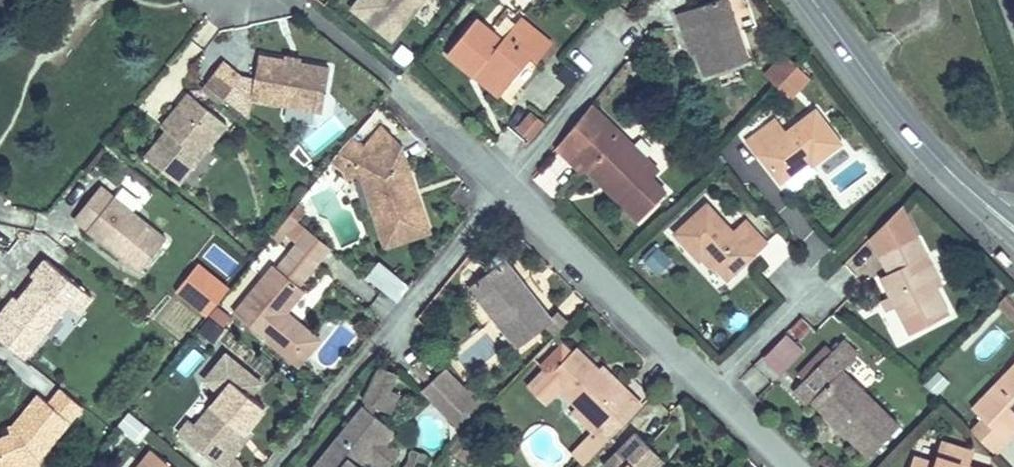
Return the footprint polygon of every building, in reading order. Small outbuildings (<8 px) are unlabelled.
[(424,0),(358,0),(352,8),(392,40),(424,0)] [(727,0),(717,0),(678,13),(684,30),(690,28),(697,51),(706,76),(748,61),(727,0)] [(506,88),(532,57),(537,61),(552,44),(520,18),(501,41),(476,19),(448,54),(475,76),(481,68),(506,88)] [(697,51),(690,28),(684,30),(692,52),(697,51)] [(406,65),(414,55),(402,45),(394,55),(406,65)] [(784,81),(798,65),(785,54),(772,69),(784,81)] [(298,63),(299,57),(288,55),(286,60),(298,63)] [(323,111),(330,68),(298,63),(258,56),(251,99),(323,111)] [(223,99),(240,77),(222,63),(205,84),(223,99)] [(792,96),(810,77),(798,65),(784,81),(778,87),(787,96),(792,96)] [(506,88),(481,68),(475,76),(500,96),(506,88)] [(784,81),(772,69),(765,76),(778,87),(784,81)] [(179,184),(227,124),(189,93),(178,107),(183,111),(167,131),(146,157),(179,184)] [(641,168),(648,161),(591,105),(557,147),(581,171),(585,167),(591,161),(617,188),(644,215),(667,193),(641,168)] [(167,131),(183,111),(178,107),(162,127),(167,131)] [(812,166),(841,143),(815,111),(785,133),(775,120),(747,142),(758,156),(759,155),(780,183),(794,172),(809,161),(812,166)] [(527,113),(512,131),(529,143),(543,125),(527,113)] [(401,149),(380,128),(366,144),(363,147),(375,157),(401,149)] [(429,232),(418,199),(413,201),(401,167),(407,164),(401,149),(375,157),(363,147),(352,138),(337,156),(332,161),(344,170),(347,180),(362,176),(385,247),(429,232)] [(617,188),(591,161),(585,167),(612,193),(617,188)] [(659,171),(648,161),(641,168),(652,178),(659,171)] [(798,176),(812,166),(809,161),(794,172),(798,176)] [(418,199),(407,164),(401,167),(413,201),(418,199)] [(131,180),(119,185),(128,206),(140,200),(131,180)] [(140,272),(166,239),(100,186),(74,219),(140,272)] [(727,279),(766,243),(745,220),(733,232),(707,204),(675,234),(699,260),(701,258),(705,255),(716,267),(727,279)] [(289,214),(290,215),(298,221),(306,211),(298,205),(290,214),(289,214)] [(936,289),(920,258),(927,255),(917,235),(902,205),(889,219),(901,243),(882,253),(880,254),(890,273),(881,278),(890,297),(894,303),(895,306),(910,334),(949,314),(936,289)] [(289,232),(298,221),(290,215),(281,225),(289,232)] [(901,243),(889,219),(873,236),(882,253),(901,243)] [(280,244),(289,232),(281,225),(271,237),(280,244)] [(319,262),(330,247),(309,230),(297,244),(319,262)] [(286,312),(304,290),(298,286),(319,262),(297,244),(277,269),(274,265),(234,313),(298,366),(307,356),(296,348),(306,336),(294,327),(286,328),(279,321),(286,312)] [(655,272),(668,258),(658,249),(645,262),(655,272)] [(552,318),(533,294),(528,298),(525,293),(526,285),(505,259),(506,258),(507,257),(507,256),(507,255),(507,254),(507,253),(507,252),(506,251),(505,251),(505,250),(504,250),(503,250),(502,250),(501,250),(500,250),(499,251),(498,252),(497,253),(493,258),(486,266),(484,274),(469,287),(517,348),(546,326),(553,320),(552,318)] [(1012,263),(1000,252),(996,256),(1007,267),(1012,263)] [(716,267),(705,255),(701,258),(713,271),(716,267)] [(942,285),(927,255),(920,258),(936,289),(942,285)] [(397,299),(411,281),(378,256),(365,273),(397,299)] [(67,305),(78,313),(92,296),(46,259),(32,276),(36,279),(19,301),(21,303),(16,309),(10,303),(0,316),(0,339),(24,358),(67,305)] [(205,316),(230,284),(197,259),(172,291),(205,316)] [(533,294),(526,285),(525,293),(528,298),(533,294)] [(1008,293),(997,304),(1013,320),(1013,318),(1013,299),(1008,293)] [(16,309),(21,303),(19,301),(19,300),(16,297),(10,303),(16,309)] [(894,303),(890,297),(881,301),(886,311),(895,306),(894,303)] [(307,356),(319,340),(286,312),(279,321),(286,328),(294,327),(306,336),(296,348),(307,356)] [(556,336),(569,323),(558,313),(552,318),(553,320),(546,326),(556,336)] [(224,330),(210,318),(200,330),(214,341),(224,330)] [(780,379),(805,353),(785,334),(760,360),(780,379)] [(576,347),(558,365),(550,374),(544,369),(527,386),(545,404),(559,390),(577,407),(597,427),(592,432),(604,444),(629,419),(616,407),(614,410),(607,403),(620,390),(599,369),(576,347)] [(808,376),(832,351),(828,347),(801,375),(804,379),(808,376)] [(899,426),(842,370),(848,365),(833,351),(832,351),(808,376),(804,379),(803,381),(816,394),(811,400),(837,426),(840,422),(845,427),(842,430),(869,457),(899,426)] [(558,365),(553,360),(544,369),(550,374),(558,365)] [(972,408),(982,419),(971,431),(996,455),(1013,436),(1013,364),(972,408)] [(642,405),(602,366),(599,369),(620,390),(607,403),(614,410),(616,407),(629,419),(642,405)] [(381,408),(397,375),(381,367),(365,400),(381,408)] [(465,392),(443,369),(439,373),(461,396),(465,392)] [(284,377),(276,370),(272,375),(281,381),(284,377)] [(462,433),(490,403),(473,384),(465,392),(461,396),(439,373),(421,390),(462,433)] [(247,429),(265,407),(232,381),(195,426),(208,436),(197,448),(220,466),(224,466),(233,456),(229,452),(247,429)] [(82,407),(61,389),(49,404),(39,395),(16,422),(22,427),(18,432),(12,434),(0,439),(0,460),(3,466),(20,466),(38,460),(82,407)] [(399,453),(389,445),(395,438),(394,430),(364,406),(315,466),(371,466),(375,463),(380,466),(388,466),(399,453)] [(597,427),(577,407),(572,413),(592,432),(597,427)] [(129,409),(117,423),(134,437),(146,423),(129,409)] [(18,432),(22,427),(16,422),(13,426),(9,427),(12,434),(18,432)] [(233,456),(252,433),(247,429),(229,452),(233,456)] [(591,458),(604,444),(592,432),(578,446),(591,458)] [(663,460),(636,433),(604,466),(605,466),(656,466),(663,460)] [(966,466),(970,452),(943,443),(936,464),(916,458),(913,466),(969,466),(966,466)] [(467,465),(479,451),(473,445),(461,459),(467,465)] [(591,458),(578,446),(571,453),(583,466),(591,458)] [(152,450),(138,466),(172,466),(152,450)]
